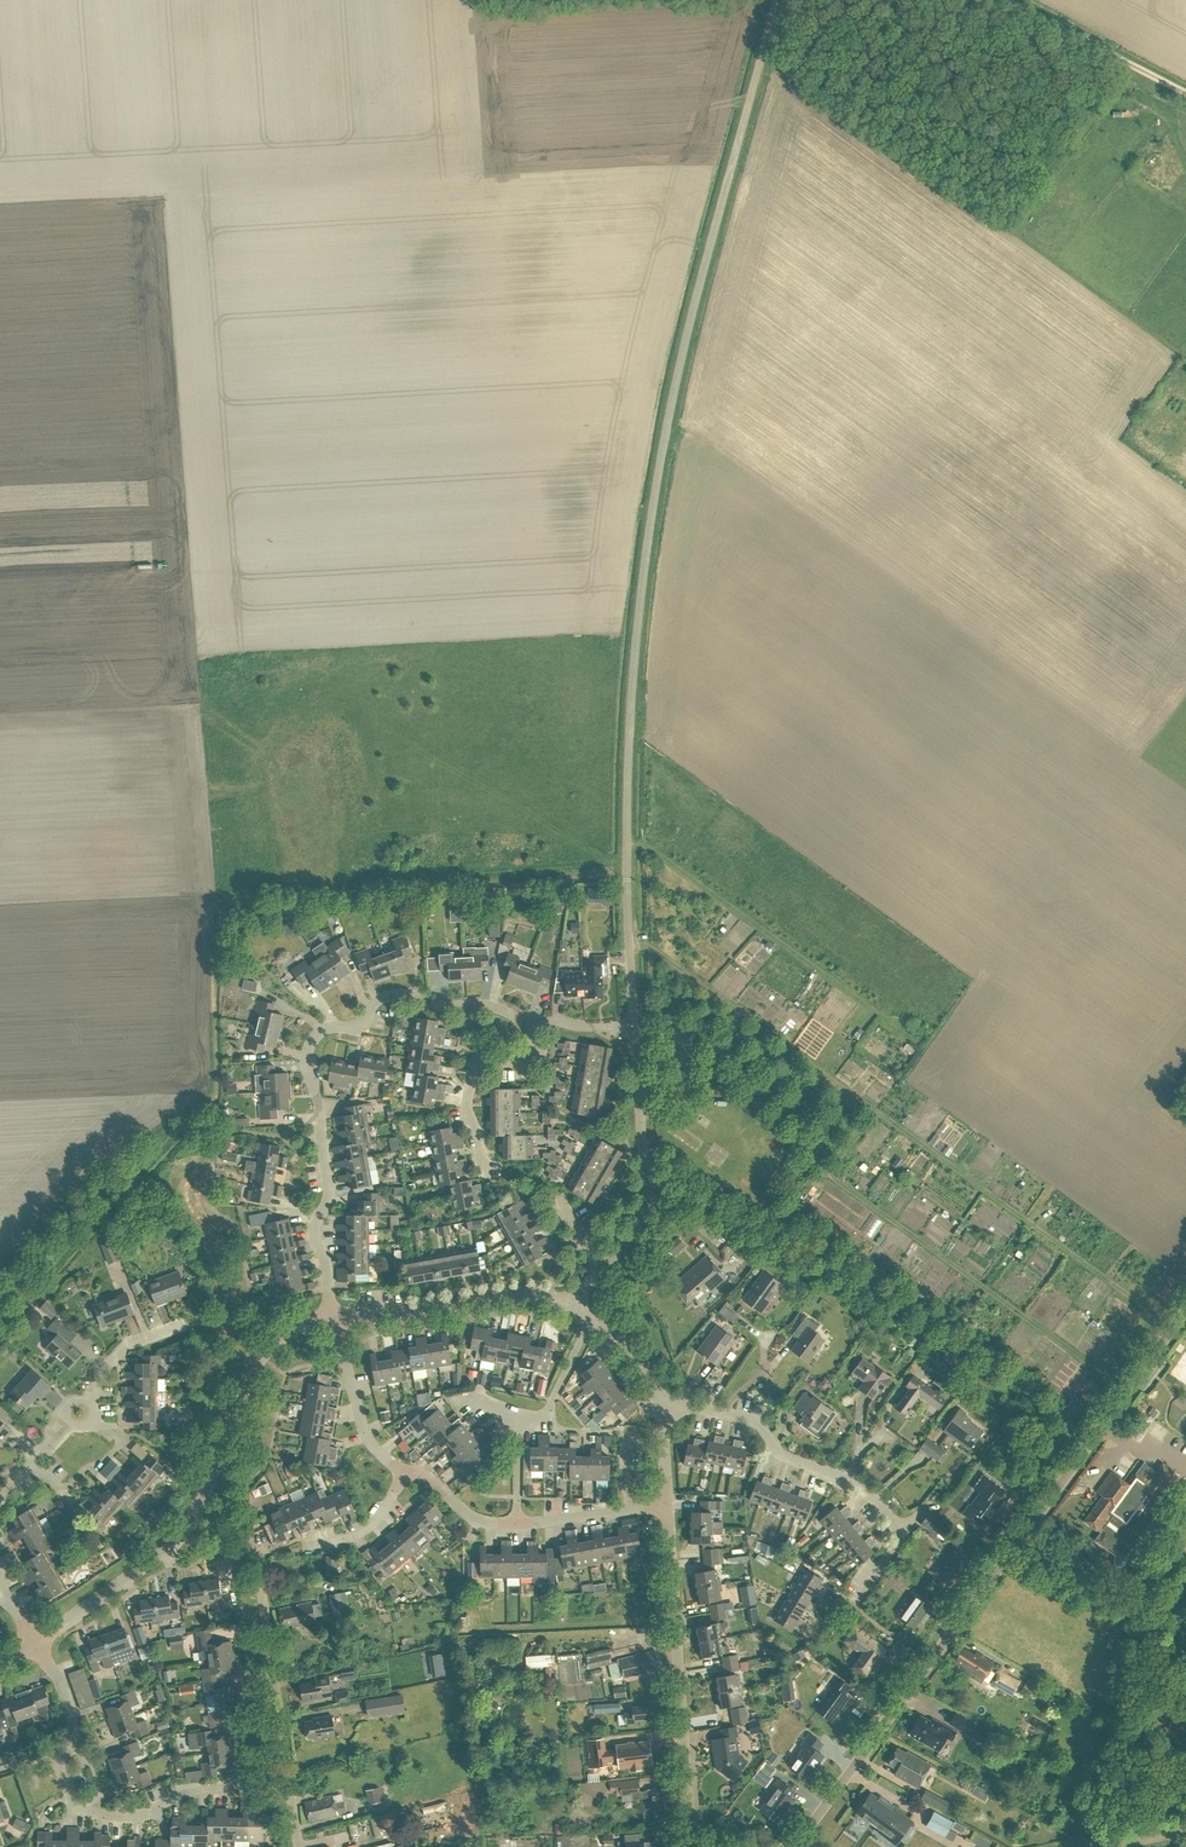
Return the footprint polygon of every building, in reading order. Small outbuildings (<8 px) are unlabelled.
[(588,902),(603,902),(603,905),(613,905),(613,889),(588,888),(588,902)] [(462,909),(461,896),(450,897),(450,910),(462,909)] [(566,911),(568,901),(557,898),(554,908),(566,911)] [(341,926),(333,901),(326,904),(334,928),(341,926)] [(281,905),(271,912),(279,925),(289,918),(281,905)] [(500,937),(500,928),(499,914),(490,914),(490,928),(490,937),(500,937)] [(502,944),(510,947),(514,934),(506,932),(502,944)] [(323,943),(313,950),(317,956),(335,983),(339,980),(339,978),(349,972),(339,958),(348,952),(337,936),(324,944),(323,943)] [(384,954),(391,975),(408,969),(404,959),(412,956),(405,936),(393,940),(396,950),(384,954)] [(464,957),(466,980),(482,979),(481,968),(489,968),(488,948),(476,949),(476,948),(464,949),(464,957)] [(371,971),(374,981),(391,975),(384,954),(371,959),(368,950),(356,954),(363,974),(371,971)] [(449,970),(449,981),(466,980),(464,957),(452,957),(452,953),(439,954),(440,971),(449,970)] [(505,983),(521,989),(529,966),(519,962),(520,959),(508,954),(502,970),(509,973),(505,983)] [(304,959),(290,968),(300,984),(309,978),(319,992),(329,985),(330,986),(335,983),(317,956),(311,960),(312,962),(308,964),(304,959)] [(582,972),(584,999),(603,998),(601,976),(609,976),(607,957),(593,958),(594,966),(588,967),(588,976),(583,976),(583,972),(582,972)] [(521,989),(536,994),(540,984),(547,987),(553,971),(541,966),(539,970),(529,966),(521,989)] [(583,996),(583,999),(584,999),(582,972),(571,972),(571,971),(558,972),(556,984),(565,983),(565,997),(583,996)] [(256,1025),(279,1031),(283,1015),(273,1013),(275,1004),(258,1000),(255,1014),(259,1015),(256,1025)] [(416,1018),(413,1032),(445,1037),(446,1029),(437,1028),(438,1022),(416,1018)] [(246,1048),(263,1052),(265,1044),(275,1046),(279,1031),(256,1025),(254,1036),(249,1035),(246,1048)] [(413,1032),(411,1045),(433,1049),(434,1044),(443,1045),(445,1037),(413,1032)] [(565,1042),(557,1042),(557,1047),(562,1047),(562,1053),(569,1053),(570,1039),(565,1039),(565,1042)] [(583,1043),(579,1067),(608,1072),(609,1064),(612,1064),(613,1058),(610,1057),(612,1048),(583,1043)] [(411,1045),(409,1059),(440,1064),(441,1057),(432,1055),(433,1049),(411,1045)] [(346,1062),(341,1087),(349,1088),(350,1086),(355,1087),(361,1055),(359,1064),(346,1062)] [(361,1055),(355,1087),(356,1087),(357,1077),(362,1078),(362,1081),(370,1083),(374,1058),(361,1055)] [(559,1061),(554,1061),(554,1066),(561,1067),(561,1069),(567,1070),(567,1057),(560,1056),(559,1061)] [(388,1060),(374,1058),(370,1083),(377,1084),(378,1081),(384,1082),(388,1060)] [(333,1085),(341,1087),(346,1062),(332,1059),(328,1081),(334,1083),(333,1085)] [(409,1059),(406,1072),(429,1076),(430,1071),(439,1072),(440,1064),(409,1059)] [(264,1092),(287,1090),(286,1073),(274,1074),(273,1065),(257,1066),(257,1075),(255,1075),(256,1093),(264,1092)] [(579,1067),(575,1090),(604,1095),(605,1087),(608,1087),(609,1081),(606,1080),(608,1072),(579,1067)] [(416,1074),(414,1088),(445,1093),(446,1086),(437,1084),(438,1078),(429,1076),(406,1072),(406,1073),(416,1074)] [(555,1087),(563,1088),(563,1074),(558,1074),(558,1077),(550,1076),(550,1081),(555,1081),(555,1087)] [(236,1093),(236,1083),(226,1083),(226,1094),(236,1093)] [(411,1102),(433,1105),(434,1100),(443,1102),(445,1093),(414,1088),(411,1102)] [(492,1113),(520,1112),(519,1089),(491,1090),(491,1098),(488,1098),(488,1104),(491,1104),(492,1113)] [(260,1105),(260,1119),(277,1118),(276,1109),(288,1109),(287,1090),(264,1092),(265,1105),(260,1105)] [(554,1095),(549,1095),(549,1101),(556,1101),(556,1104),(561,1104),(562,1091),(554,1090),(554,1095)] [(571,1113),(600,1117),(601,1109),(604,1110),(605,1103),(602,1103),(604,1095),(575,1090),(571,1113)] [(531,1109),(537,1109),(537,1105),(544,1105),(544,1100),(539,1100),(539,1095),(531,1095),(531,1109)] [(347,1131),(368,1127),(364,1104),(343,1108),(345,1116),(334,1118),(335,1124),(346,1122),(347,1130),(347,1131)] [(555,1117),(555,1112),(547,1112),(547,1110),(542,1110),(542,1123),(550,1122),(550,1118),(555,1117)] [(504,1136),(520,1135),(520,1112),(492,1113),(492,1121),(488,1121),(488,1128),(492,1127),(492,1136),(504,1136)] [(577,1140),(583,1129),(577,1125),(574,1129),(570,1127),(567,1131),(574,1135),(572,1137),(577,1140)] [(560,1134),(560,1128),(553,1128),(553,1126),(547,1126),(548,1139),(555,1139),(555,1134),(560,1134)] [(364,1142),(365,1142),(371,1141),(368,1127),(347,1131),(347,1130),(337,1132),(338,1138),(348,1136),(349,1144),(364,1142)] [(428,1132),(431,1146),(462,1140),(460,1132),(451,1134),(450,1128),(428,1132)] [(504,1150),(504,1159),(532,1159),(532,1135),(520,1135),(504,1136),(504,1144),(500,1144),(501,1150),(504,1150)] [(569,1153),(576,1142),(571,1139),(570,1141),(563,1137),(560,1142),(565,1145),(563,1149),(569,1153)] [(596,1137),(590,1148),(615,1162),(619,1155),(622,1157),(624,1154),(596,1137)] [(431,1146),(434,1159),(455,1155),(454,1150),(463,1148),(462,1140),(431,1146)] [(227,1149),(234,1152),(237,1144),(231,1141),(227,1149)] [(259,1153),(258,1158),(287,1163),(288,1158),(278,1156),(280,1146),(258,1142),(255,1153),(259,1153)] [(345,1160),(367,1156),(365,1142),(364,1142),(349,1144),(332,1147),(333,1154),(343,1152),(345,1160)] [(590,1148),(579,1168),(604,1182),(608,1175),(611,1177),(614,1171),(611,1170),(615,1162),(590,1148)] [(547,1158),(547,1163),(561,1163),(560,1155),(555,1155),(555,1150),(550,1150),(550,1152),(542,1152),(542,1158),(547,1158)] [(434,1159),(436,1173),(467,1167),(465,1159),(456,1161),(455,1155),(434,1159)] [(348,1175),(370,1171),(367,1156),(345,1160),(335,1162),(336,1168),(346,1166),(348,1174),(348,1175)] [(377,1156),(369,1157),(373,1186),(381,1185),(377,1156)] [(286,1168),(287,1163),(258,1158),(257,1163),(247,1161),(245,1170),(252,1171),(274,1175),(276,1167),(286,1168)] [(547,1177),(554,1181),(560,1169),(556,1166),(554,1169),(548,1165),(546,1169),(550,1171),(547,1177)] [(436,1173),(439,1186),(469,1180),(460,1182),(459,1176),(468,1174),(467,1167),(436,1173)] [(394,1168),(382,1170),(383,1185),(396,1183),(394,1168)] [(567,1188),(592,1203),(596,1195),(599,1197),(602,1191),(599,1190),(604,1182),(579,1168),(567,1188)] [(254,1186),(282,1191),(283,1186),(273,1184),(274,1175),(252,1171),(250,1181),(254,1182),(254,1186)] [(349,1180),(350,1189),(372,1185),(370,1171),(348,1175),(348,1174),(338,1176),(339,1182),(349,1180)] [(448,1185),(450,1198),(482,1192),(480,1185),(470,1186),(469,1180),(439,1186),(448,1185)] [(832,1181),(828,1187),(839,1194),(843,1188),(832,1181)] [(247,1201),(269,1205),(271,1195),(281,1197),(282,1191),(254,1186),(252,1192),(249,1191),(247,1201)] [(450,1198),(453,1212),(475,1208),(474,1202),(483,1200),(482,1192),(450,1198)] [(495,1215),(502,1228),(530,1213),(530,1212),(521,1217),(517,1210),(526,1205),(523,1200),(495,1215)] [(357,1210),(368,1216),(379,1216),(379,1201),(357,1201),(357,1210)] [(347,1230),(369,1230),(368,1216),(357,1210),(347,1210),(347,1224),(337,1225),(337,1231),(347,1231),(347,1230)] [(502,1228),(509,1241),(537,1225),(528,1230),(524,1223),(533,1218),(530,1213),(502,1228)] [(393,1232),(402,1231),(401,1215),(393,1216),(393,1232)] [(266,1224),(269,1238),(293,1233),(293,1234),(304,1231),(302,1225),(291,1227),(290,1219),(266,1224)] [(481,1220),(473,1221),(474,1229),(482,1228),(481,1220)] [(509,1241),(516,1253),(535,1243),(531,1236),(540,1231),(537,1225),(509,1241)] [(347,1245),(369,1245),(369,1230),(347,1230),(347,1231),(347,1239),(337,1239),(337,1246),(347,1246),(347,1245)] [(269,1238),(272,1252),(295,1247),(295,1248),(307,1246),(305,1239),(294,1242),(293,1234),(293,1233),(269,1238)] [(969,1235),(963,1243),(972,1250),(979,1242),(969,1235)] [(677,1237),(666,1247),(674,1255),(685,1246),(677,1237)] [(516,1253),(524,1266),(542,1256),(538,1248),(547,1243),(544,1238),(535,1243),(516,1253)] [(110,1264),(120,1261),(116,1243),(106,1246),(110,1264)] [(337,1260),(347,1260),(347,1259),(369,1259),(369,1245),(347,1245),(347,1246),(347,1253),(337,1253),(337,1260)] [(272,1252),(274,1266),(298,1261),(298,1262),(309,1260),(308,1254),(297,1256),(295,1248),(295,1247),(272,1252)] [(477,1249),(463,1252),(467,1275),(472,1274),(472,1272),(481,1270),(477,1249)] [(463,1252),(448,1254),(452,1275),(461,1274),(461,1276),(467,1275),(463,1252)] [(448,1254),(434,1257),(438,1280),(444,1279),(443,1277),(452,1275),(448,1254)] [(726,1277),(707,1255),(684,1275),(687,1278),(674,1289),(687,1303),(694,1297),(698,1302),(726,1277)] [(434,1257),(420,1259),(424,1280),(432,1279),(433,1281),(438,1280),(434,1257)] [(337,1268),(337,1282),(369,1282),(369,1259),(347,1259),(347,1260),(348,1268),(337,1268)] [(405,1262),(409,1285),(415,1284),(414,1282),(424,1280),(420,1259),(405,1262)] [(274,1266),(277,1280),(301,1276),(312,1274),(311,1268),(300,1270),(298,1262),(298,1261),(274,1266)] [(149,1282),(157,1305),(187,1294),(178,1271),(149,1282)] [(934,1273),(928,1283),(936,1287),(942,1277),(934,1273)] [(744,1298),(762,1311),(780,1286),(763,1274),(744,1298)] [(277,1280),(280,1295),(315,1288),(314,1282),(303,1284),(301,1276),(277,1280)] [(131,1284),(135,1294),(140,1292),(137,1282),(131,1284)] [(135,1312),(127,1292),(94,1304),(102,1326),(116,1321),(116,1319),(135,1312)] [(51,1318),(58,1311),(47,1301),(40,1308),(51,1318)] [(819,1326),(806,1316),(795,1330),(802,1336),(792,1349),(808,1361),(823,1341),(813,1334),(819,1326)] [(70,1368),(82,1353),(70,1343),(77,1335),(58,1319),(49,1328),(57,1336),(46,1348),(54,1355),(55,1355),(70,1368)] [(699,1352),(716,1365),(735,1340),(716,1326),(708,1337),(709,1338),(699,1352)] [(476,1359),(482,1360),(488,1329),(475,1327),(470,1349),(478,1351),(476,1359)] [(483,1360),(495,1362),(499,1340),(492,1339),(494,1330),(488,1329),(482,1360),(483,1360)] [(435,1344),(438,1366),(452,1364),(447,1333),(441,1334),(443,1343),(435,1344)] [(508,1365),(514,1334),(508,1333),(507,1342),(499,1340),(495,1362),(494,1366),(495,1367),(496,1362),(508,1365)] [(514,1367),(520,1368),(526,1337),(514,1334),(508,1365),(510,1357),(516,1358),(514,1367)] [(417,1347),(409,1348),(412,1371),(413,1371),(413,1370),(425,1368),(421,1337),(415,1338),(417,1347)] [(426,1337),(421,1337),(425,1368),(438,1366),(435,1344),(427,1345),(426,1337)] [(533,1370),(538,1348),(530,1347),(532,1338),(526,1337),(520,1368),(521,1368),(533,1370)] [(545,1350),(538,1348),(533,1370),(546,1373),(551,1351),(554,1352),(556,1344),(552,1343),(552,1342),(547,1341),(545,1350)] [(396,1350),(401,1381),(408,1380),(406,1372),(412,1371),(409,1348),(396,1350)] [(385,1361),(388,1383),(401,1381),(401,1382),(401,1381),(396,1350),(391,1351),(392,1360),(385,1361)] [(371,1363),(375,1385),(388,1383),(385,1361),(377,1362),(376,1354),(370,1355),(372,1363),(371,1363)] [(137,1377),(158,1377),(158,1363),(162,1363),(162,1355),(145,1355),(145,1363),(137,1363),(137,1372),(126,1372),(126,1378),(137,1378),(137,1377)] [(859,1389),(873,1399),(878,1392),(879,1393),(890,1378),(874,1366),(874,1367),(863,1359),(852,1373),(864,1382),(859,1389)] [(584,1391),(608,1370),(599,1360),(582,1375),(587,1381),(581,1387),(584,1391)] [(459,1362),(453,1362),(455,1387),(461,1386),(459,1362)] [(11,1393),(18,1400),(17,1402),(26,1410),(41,1394),(44,1396),(53,1386),(33,1368),(11,1393)] [(599,1395),(616,1380),(608,1370),(584,1391),(588,1395),(594,1389),(599,1395)] [(479,1372),(477,1382),(486,1383),(487,1373),(479,1372)] [(318,1373),(316,1384),(330,1386),(332,1376),(318,1373)] [(939,1373),(932,1382),(942,1389),(949,1380),(939,1373)] [(492,1375),(491,1385),(501,1387),(502,1377),(492,1375)] [(895,1408),(905,1414),(919,1395),(938,1409),(945,1400),(913,1376),(906,1386),(909,1388),(895,1408)] [(126,1393),(137,1393),(137,1392),(158,1392),(158,1377),(137,1377),(137,1378),(137,1386),(123,1386),(123,1393),(126,1393)] [(536,1393),(545,1394),(547,1379),(539,1377),(536,1393)] [(160,1379),(160,1392),(167,1392),(167,1388),(176,1388),(176,1379),(160,1379)] [(598,1406),(601,1410),(625,1390),(616,1380),(599,1395),(604,1400),(598,1406)] [(516,1390),(523,1391),(525,1383),(518,1381),(516,1390)] [(309,1382),(307,1395),(329,1399),(330,1392),(339,1394),(340,1388),(330,1386),(316,1384),(309,1382)] [(612,1409),(617,1415),(620,1412),(626,1418),(639,1407),(633,1401),(634,1400),(625,1390),(601,1410),(605,1414),(612,1409)] [(137,1407),(158,1407),(158,1392),(137,1392),(137,1393),(137,1401),(126,1401),(126,1407),(137,1407)] [(811,1429),(814,1432),(819,1435),(836,1412),(813,1395),(811,1398),(804,1393),(792,1409),(803,1416),(799,1421),(802,1423),(800,1425),(809,1432),(811,1429)] [(307,1395),(304,1409),(335,1414),(336,1408),(327,1406),(329,1399),(307,1395)] [(577,1398),(570,1405),(575,1410),(582,1403),(577,1398)] [(409,1422),(418,1433),(424,1428),(429,1434),(447,1419),(438,1409),(437,1410),(432,1404),(423,1412),(422,1411),(409,1422)] [(144,1429),(161,1429),(161,1421),(158,1421),(158,1407),(137,1407),(137,1415),(126,1415),(126,1422),(144,1422),(144,1429)] [(945,1428),(956,1437),(955,1439),(970,1450),(983,1432),(968,1422),(970,1419),(964,1415),(965,1413),(959,1408),(945,1428)] [(304,1409),(302,1421),(324,1425),(325,1418),(334,1420),(335,1414),(304,1409)] [(379,1411),(381,1423),(390,1421),(388,1410),(379,1411)] [(590,1416),(585,1410),(581,1414),(586,1420),(590,1416)] [(472,1416),(467,1420),(470,1424),(475,1420),(472,1416)] [(1,1441),(3,1443),(13,1431),(0,1419),(0,1442),(1,1441)] [(438,1444),(462,1424),(458,1419),(452,1424),(447,1419),(429,1434),(438,1444)] [(299,1434),(308,1436),(330,1440),(332,1433),(323,1432),(324,1425),(302,1421),(299,1434)] [(410,1423),(398,1433),(404,1439),(415,1430),(410,1423)] [(453,1448),(470,1434),(462,1424),(438,1444),(441,1448),(448,1442),(453,1448)] [(454,1464),(478,1444),(470,1434),(453,1448),(458,1454),(451,1460),(454,1464)] [(705,1462),(714,1464),(720,1436),(716,1435),(714,1443),(709,1441),(707,1448),(705,1462)] [(308,1436),(306,1448),(337,1454),(338,1448),(329,1446),(330,1440),(308,1436)] [(714,1464),(724,1466),(728,1445),(724,1445),(725,1437),(720,1436),(714,1464)] [(684,1465),(694,1467),(700,1439),(695,1438),(693,1446),(688,1444),(684,1465)] [(944,1451),(927,1438),(920,1448),(937,1460),(944,1451)] [(694,1467),(703,1469),(705,1462),(707,1448),(703,1448),(705,1440),(700,1439),(694,1467)] [(724,1466),(733,1468),(739,1440),(735,1439),(733,1446),(728,1445),(724,1466)] [(544,1471),(544,1440),(539,1440),(539,1448),(531,1448),(530,1471),(544,1471)] [(556,1471),(557,1448),(549,1448),(549,1440),(544,1440),(544,1471),(556,1471)] [(733,1468),(743,1470),(747,1450),(743,1449),(745,1441),(739,1440),(733,1468)] [(464,1463),(469,1469),(486,1455),(478,1444),(454,1464),(457,1468),(464,1463)] [(303,1462),(326,1466),(327,1459),(335,1460),(337,1454),(306,1448),(303,1462)] [(563,1480),(569,1480),(570,1448),(557,1448),(556,1471),(563,1471),(563,1480)] [(569,1480),(570,1480),(583,1480),(583,1457),(575,1457),(575,1448),(570,1448),(569,1480)] [(583,1457),(583,1480),(596,1480),(596,1449),(591,1449),(591,1457),(583,1457)] [(596,1449),(596,1480),(609,1480),(610,1457),(601,1457),(601,1449),(596,1449)] [(134,1471),(150,1486),(159,1475),(160,1476),(167,1469),(149,1453),(142,1460),(135,1454),(131,1459),(139,1465),(134,1471)] [(105,1467),(115,1475),(120,1469),(111,1460),(105,1467)] [(1096,1530),(1099,1526),(1103,1529),(1094,1540),(1115,1556),(1114,1560),(1114,1564),(1117,1568),(1121,1569),(1127,1569),(1130,1565),(1131,1560),(1129,1556),(1127,1554),(1145,1530),(1159,1511),(1153,1506),(1156,1503),(1157,1504),(1178,1475),(1162,1463),(1156,1472),(1143,1463),(1128,1484),(1111,1472),(1096,1492),(1102,1496),(1084,1521),(1096,1530)] [(110,1481),(115,1475),(105,1467),(100,1473),(110,1481)] [(116,1476),(140,1497),(150,1486),(134,1471),(128,1478),(120,1471),(116,1476)] [(468,1473),(452,1485),(458,1493),(474,1481),(468,1473)] [(347,1474),(339,1476),(341,1484),(349,1482),(347,1474)] [(979,1493),(970,1505),(963,1514),(970,1519),(974,1513),(986,1522),(992,1513),(990,1512),(994,1508),(998,1511),(1005,1502),(1000,1498),(1005,1491),(983,1475),(973,1489),(979,1493)] [(125,1503),(124,1503),(130,1509),(140,1497),(116,1476),(112,1480),(120,1487),(115,1493),(109,1488),(125,1503)] [(749,1501),(759,1504),(769,1478),(764,1476),(761,1483),(756,1481),(749,1501)] [(759,1504),(768,1507),(775,1488),(771,1487),(773,1479),(769,1478),(759,1504)] [(257,1488),(261,1496),(271,1492),(267,1483),(257,1488)] [(768,1507),(777,1511),(787,1484),(782,1483),(780,1490),(775,1488),(768,1507)] [(777,1511),(786,1514),(793,1495),(789,1493),(792,1486),(787,1484),(777,1511)] [(95,1488),(91,1493),(115,1514),(124,1503),(125,1503),(109,1488),(103,1495),(95,1488)] [(317,1491),(317,1492),(330,1521),(342,1515),(333,1495),(333,1494),(327,1497),(323,1488),(317,1491)] [(333,1495),(342,1515),(349,1512),(352,1520),(358,1517),(354,1509),(355,1509),(346,1489),(333,1495)] [(786,1514),(795,1517),(805,1491),(800,1489),(798,1497),(793,1495),(786,1514)] [(795,1517),(804,1521),(812,1502),(807,1500),(809,1493),(805,1491),(795,1517)] [(317,1492),(306,1497),(315,1518),(322,1515),(325,1523),(330,1521),(317,1492)] [(89,1511),(92,1513),(86,1520),(100,1533),(106,1526),(107,1526),(106,1524),(115,1514),(91,1493),(87,1497),(95,1504),(89,1511)] [(425,1503),(420,1508),(435,1526),(435,1525),(434,1525),(445,1516),(430,1500),(424,1493),(420,1496),(425,1503)] [(928,1503),(933,1507),(941,1498),(936,1494),(928,1503)] [(306,1497),(294,1503),(307,1531),(311,1529),(308,1521),(315,1518),(306,1497)] [(715,1509),(715,1501),(701,1501),(701,1509),(715,1509)] [(281,1508),(291,1528),(298,1525),(302,1533),(307,1531),(294,1503),(281,1508)] [(820,1520),(826,1528),(848,1510),(845,1506),(839,1511),(836,1507),(820,1520)] [(12,1536),(40,1520),(32,1507),(14,1518),(18,1526),(9,1531),(12,1536)] [(167,1512),(164,1510),(162,1508),(158,1513),(160,1515),(163,1517),(167,1512)] [(282,1541),(282,1542),(287,1539),(284,1532),(291,1528),(281,1508),(269,1514),(273,1522),(264,1525),(273,1545),(282,1541)] [(410,1516),(430,1540),(435,1536),(430,1530),(435,1526),(420,1508),(410,1516)] [(826,1528),(832,1536),(848,1522),(845,1519),(851,1514),(848,1510),(826,1528)] [(690,1528),(722,1528),(722,1522),(712,1522),(712,1513),(690,1513),(690,1528)] [(944,1526),(928,1515),(921,1524),(930,1531),(928,1534),(935,1538),(944,1526)] [(405,1531),(420,1548),(430,1540),(410,1516),(405,1520),(411,1527),(405,1531)] [(642,1555),(643,1563),(653,1563),(652,1550),(650,1551),(647,1536),(638,1538),(637,1533),(629,1534),(629,1529),(639,1527),(637,1518),(630,1519),(621,1520),(622,1526),(628,1557),(642,1555)] [(28,1544),(47,1533),(40,1520),(12,1536),(15,1541),(24,1536),(28,1544)] [(832,1536),(839,1543),(860,1525),(857,1522),(851,1526),(848,1522),(832,1536)] [(595,1525),(597,1531),(602,1562),(615,1559),(611,1537),(603,1539),(601,1524),(595,1525)] [(839,1543),(845,1550),(861,1537),(858,1534),(863,1529),(860,1525),(839,1543)] [(611,1537),(615,1559),(628,1557),(622,1526),(617,1527),(618,1536),(611,1537)] [(712,1534),(715,1535),(722,1535),(722,1528),(690,1528),(690,1543),(703,1543),(712,1543),(712,1534)] [(390,1533),(410,1557),(420,1548),(405,1531),(400,1536),(394,1530),(390,1533)] [(585,1542),(589,1564),(602,1562),(597,1531),(592,1532),(591,1532),(593,1541),(585,1542)] [(26,1561),(45,1551),(54,1545),(47,1533),(28,1544),(32,1551),(23,1556),(26,1561)] [(385,1548),(400,1565),(410,1557),(390,1533),(385,1537),(391,1543),(385,1548)] [(571,1536),(576,1567),(589,1564),(585,1542),(578,1544),(576,1535),(571,1536)] [(563,1569),(576,1567),(571,1536),(566,1537),(565,1537),(567,1546),(559,1547),(563,1569)] [(845,1550),(851,1558),(873,1540),(870,1536),(864,1541),(861,1537),(845,1550)] [(788,1537),(785,1544),(792,1547),(795,1539),(788,1537)] [(105,1544),(101,1538),(94,1542),(98,1549),(105,1544)] [(851,1558),(857,1566),(873,1552),(870,1549),(876,1544),(873,1540),(851,1558)] [(712,1543),(703,1543),(705,1565),(719,1564),(718,1549),(714,1549),(714,1543),(712,1543)] [(762,1543),(759,1552),(771,1556),(774,1546),(762,1543)] [(939,1566),(940,1566),(934,1575),(951,1587),(967,1565),(966,1564),(972,1557),(955,1544),(939,1566)] [(480,1555),(480,1577),(493,1577),(493,1555),(486,1555),(485,1546),(480,1546),(480,1555)] [(493,1555),(493,1577),(506,1577),(506,1546),(501,1546),(501,1554),(493,1555)] [(506,1546),(506,1577),(519,1577),(519,1554),(512,1554),(511,1546),(506,1546)] [(519,1554),(519,1577),(532,1577),(532,1546),(527,1546),(527,1554),(519,1554)] [(532,1546),(532,1577),(546,1577),(545,1554),(538,1554),(538,1546),(536,1546),(532,1546)] [(382,1566),(389,1574),(400,1565),(385,1548),(379,1553),(374,1547),(369,1550),(375,1557),(369,1562),(377,1571),(382,1566)] [(25,1579),(52,1563),(45,1551),(26,1561),(31,1569),(22,1574),(25,1579)] [(326,1558),(327,1575),(337,1574),(335,1557),(326,1558)] [(467,1577),(477,1577),(477,1561),(467,1561),(467,1577)] [(546,1561),(546,1571),(556,1571),(554,1561),(546,1561)] [(41,1587),(60,1576),(52,1563),(25,1579),(28,1584),(37,1579),(41,1587)] [(804,1569),(799,1578),(823,1592),(826,1587),(820,1584),(822,1580),(804,1569)] [(694,1574),(696,1589),(720,1585),(719,1578),(717,1579),(715,1570),(694,1574)] [(44,1592),(48,1599),(67,1588),(60,1576),(41,1587),(32,1592),(35,1597),(44,1592)] [(799,1578),(794,1586),(812,1597),(814,1593),(820,1596),(823,1592),(799,1578)] [(222,1601),(223,1609),(230,1608),(228,1594),(220,1595),(218,1579),(204,1581),(207,1603),(222,1601)] [(185,1607),(207,1603),(204,1581),(189,1583),(190,1590),(183,1591),(185,1607)] [(430,1582),(425,1587),(432,1595),(437,1590),(430,1582)] [(605,1583),(593,1585),(595,1593),(607,1591),(605,1583)] [(386,1589),(396,1602),(400,1599),(395,1591),(397,1590),(393,1584),(386,1589)] [(916,1584),(907,1597),(911,1600),(899,1617),(914,1629),(931,1606),(924,1600),(929,1593),(916,1584)] [(696,1589),(699,1604),(720,1600),(719,1591),(722,1590),(720,1585),(696,1589)] [(794,1586),(789,1594),(813,1608),(816,1604),(810,1600),(812,1597),(794,1586)] [(333,1618),(344,1616),(339,1592),(328,1594),(333,1618)] [(740,1595),(742,1606),(755,1604),(753,1593),(740,1595)] [(789,1594),(784,1603),(802,1613),(804,1609),(811,1613),(813,1608),(789,1594)] [(155,1598),(158,1624),(163,1623),(163,1619),(179,1617),(177,1603),(170,1604),(169,1596),(155,1598)] [(152,1621),(153,1624),(158,1624),(155,1598),(140,1600),(141,1608),(134,1609),(136,1623),(152,1621)] [(531,1606),(547,1606),(547,1598),(531,1598),(531,1606)] [(279,1609),(283,1626),(289,1625),(290,1628),(305,1625),(305,1626),(316,1623),(312,1602),(279,1609)] [(724,1603),(710,1605),(712,1621),(726,1618),(724,1603)] [(784,1603),(779,1611),(803,1625),(806,1621),(800,1617),(802,1613),(784,1603)] [(774,1620),(792,1630),(794,1626),(801,1629),(803,1625),(779,1611),(774,1620)] [(697,1636),(698,1642),(719,1638),(718,1630),(722,1630),(724,1629),(726,1628),(727,1627),(727,1625),(727,1622),(720,1623),(710,1625),(710,1621),(699,1623),(697,1623),(696,1627),(696,1628),(696,1630),(695,1636),(697,1636)] [(148,1642),(142,1625),(133,1628),(138,1645),(148,1642)] [(875,1663),(885,1648),(855,1626),(844,1641),(862,1654),(851,1669),(867,1680),(875,1668),(875,1663)] [(126,1634),(124,1628),(104,1635),(114,1664),(128,1659),(134,1657),(126,1634)] [(85,1649),(93,1673),(101,1670),(98,1661),(102,1660),(105,1668),(114,1665),(114,1664),(104,1635),(89,1640),(92,1647),(85,1649)] [(183,1643),(182,1636),(170,1638),(171,1645),(183,1643)] [(208,1650),(209,1660),(233,1656),(230,1641),(212,1643),(211,1636),(197,1638),(199,1652),(208,1650)] [(701,1657),(725,1653),(729,1652),(727,1645),(721,1646),(719,1638),(698,1642),(701,1657)] [(152,1656),(148,1644),(138,1648),(142,1660),(152,1656)] [(962,1649),(955,1660),(966,1667),(964,1671),(982,1682),(994,1663),(976,1652),(974,1656),(962,1649)] [(586,1658),(588,1668),(611,1662),(608,1652),(586,1658)] [(617,1660),(621,1679),(655,1672),(654,1669),(658,1668),(655,1652),(617,1660)] [(431,1663),(444,1661),(443,1654),(430,1655),(431,1663)] [(554,1667),(553,1655),(527,1656),(528,1668),(554,1667)] [(722,1657),(723,1665),(737,1662),(736,1655),(722,1657)] [(201,1669),(203,1683),(218,1681),(217,1674),(235,1671),(233,1656),(209,1660),(210,1668),(201,1669)] [(737,1662),(723,1665),(725,1672),(739,1670),(737,1662)] [(68,1673),(71,1680),(86,1675),(84,1668),(68,1673)] [(340,1672),(341,1681),(354,1679),(353,1670),(340,1672)] [(993,1685),(1013,1696),(1021,1680),(1002,1670),(993,1685)] [(315,1677),(315,1680),(300,1683),(302,1700),(323,1697),(322,1692),(331,1690),(328,1674),(315,1677)] [(715,1678),(718,1692),(742,1688),(741,1682),(738,1683),(737,1674),(715,1678)] [(71,1680),(73,1687),(89,1682),(86,1675),(71,1680)] [(1021,1690),(1032,1697),(1040,1683),(1029,1676),(1021,1690)] [(832,1687),(815,1710),(831,1721),(849,1698),(844,1695),(850,1687),(836,1677),(830,1685),(832,1687)] [(205,1696),(207,1705),(205,1705),(215,1704),(239,1700),(237,1685),(219,1688),(218,1681),(203,1683),(205,1696)] [(73,1687),(76,1694),(91,1688),(89,1682),(73,1687)] [(2,1701),(7,1717),(14,1714),(17,1721),(34,1715),(36,1719),(48,1718),(47,1703),(50,1702),(44,1685),(22,1693),(24,1698),(15,1702),(13,1697),(2,1701)] [(76,1694),(78,1701),(93,1695),(91,1688),(76,1694)] [(718,1692),(721,1708),(742,1704),(740,1695),(743,1694),(742,1688),(718,1692)] [(350,1700),(348,1690),(334,1693),(336,1702),(350,1700)] [(106,1708),(111,1722),(134,1714),(131,1706),(139,1703),(134,1691),(121,1695),(123,1702),(106,1708)] [(365,1699),(367,1716),(405,1710),(402,1693),(365,1699)] [(93,1695),(78,1701),(81,1709),(96,1704),(93,1695)] [(208,1714),(210,1728),(223,1726),(222,1718),(241,1716),(239,1700),(215,1704),(216,1713),(208,1714)] [(619,1712),(619,1705),(594,1706),(594,1714),(619,1712)] [(653,1719),(651,1706),(631,1708),(632,1714),(623,1715),(624,1725),(635,1723),(635,1721),(653,1719)] [(745,1707),(731,1709),(733,1724),(747,1722),(745,1707)] [(133,1731),(135,1737),(149,1733),(145,1720),(136,1723),(134,1714),(111,1722),(116,1737),(133,1731)] [(308,1738),(314,1737),(314,1739),(335,1736),(332,1716),(313,1719),(314,1721),(306,1722),(308,1738)] [(920,1716),(911,1734),(939,1751),(946,1737),(952,1740),(956,1732),(935,1721),(934,1724),(920,1716)] [(156,1723),(158,1730),(168,1727),(165,1719),(156,1723)] [(760,1733),(758,1720),(747,1722),(750,1735),(760,1733)] [(737,1735),(736,1726),(719,1729),(721,1738),(711,1740),(716,1769),(733,1781),(747,1761),(739,1755),(735,1736),(737,1735)] [(209,1753),(233,1750),(230,1735),(212,1737),(211,1730),(188,1733),(190,1748),(200,1747),(199,1746),(208,1745),(209,1753)] [(803,1748),(789,1766),(807,1780),(824,1756),(818,1751),(823,1744),(806,1732),(797,1744),(803,1748)] [(629,1767),(630,1771),(641,1770),(640,1766),(651,1764),(649,1741),(616,1745),(617,1749),(605,1750),(603,1738),(586,1740),(589,1768),(606,1766),(606,1762),(618,1760),(619,1768),(629,1767)] [(109,1759),(114,1773),(136,1765),(133,1757),(141,1754),(137,1741),(124,1746),(126,1753),(109,1759)] [(987,1749),(974,1747),(973,1755),(987,1757),(987,1749)] [(895,1775),(918,1787),(930,1765),(907,1752),(906,1754),(897,1749),(889,1764),(898,1769),(895,1775)] [(201,1763),(203,1776),(217,1774),(217,1768),(235,1765),(233,1750),(209,1753),(210,1762),(201,1763)] [(772,1754),(768,1760),(774,1765),(779,1760),(772,1754)] [(770,1775),(776,1768),(765,1760),(760,1768),(770,1775)] [(136,1781),(138,1788),(152,1783),(147,1770),(139,1773),(136,1765),(114,1773),(119,1787),(136,1781)] [(794,1801),(790,1798),(795,1792),(778,1779),(770,1791),(773,1793),(760,1810),(778,1823),(794,1801)] [(643,1810),(645,1824),(665,1822),(665,1818),(669,1817),(668,1807),(664,1808),(663,1801),(667,1800),(666,1787),(645,1790),(645,1792),(637,1792),(636,1780),(602,1783),(603,1793),(616,1792),(616,1797),(631,1795),(632,1800),(646,1799),(647,1809),(643,1810)] [(365,1789),(368,1804),(382,1800),(379,1786),(365,1789)] [(980,1798),(986,1801),(990,1793),(984,1790),(980,1798)] [(921,1798),(945,1811),(949,1804),(926,1791),(921,1798)] [(871,1794),(857,1813),(868,1821),(869,1821),(871,1822),(870,1823),(876,1827),(877,1826),(879,1828),(877,1830),(896,1844),(912,1822),(892,1807),(890,1809),(879,1800),(871,1794)] [(336,1803),(334,1795),(319,1798),(319,1799),(305,1802),(310,1821),(338,1814),(346,1812),(343,1802),(336,1803)] [(236,1818),(236,1846),(249,1846),(250,1801),(241,1801),(241,1814),(243,1814),(243,1818),(236,1818)] [(194,1846),(209,1846),(209,1840),(208,1840),(208,1817),(208,1809),(202,1809),(202,1826),(194,1826),(194,1846)] [(208,1840),(209,1840),(222,1840),(222,1809),(216,1809),(216,1817),(208,1817),(208,1840)] [(236,1846),(236,1818),(228,1818),(228,1809),(222,1809),(222,1840),(222,1846),(236,1846)] [(250,1809),(250,1840),(263,1840),(263,1830),(272,1830),(272,1818),(256,1818),(256,1809),(250,1809)] [(952,1822),(934,1812),(927,1826),(940,1833),(943,1826),(948,1829),(952,1822)] [(194,1826),(187,1826),(187,1817),(173,1817),(173,1826),(171,1826),(171,1846),(194,1846),(194,1826)] [(26,1831),(29,1825),(18,1820),(15,1826),(26,1831)] [(951,1827),(962,1833),(966,1827),(955,1821),(951,1827)] [(59,1841),(59,1846),(73,1846),(74,1828),(67,1828),(67,1841),(59,1841)] [(74,1828),(73,1846),(87,1846),(87,1841),(80,1841),(80,1828),(74,1828)] [(59,1841),(52,1841),(52,1832),(45,1832),(38,1832),(38,1846),(59,1846),(59,1841)] [(110,1835),(101,1835),(101,1832),(95,1832),(95,1841),(87,1841),(87,1846),(110,1846),(110,1835)] [(657,1839),(648,1840),(648,1833),(624,1834),(625,1846),(658,1846),(657,1839)]
